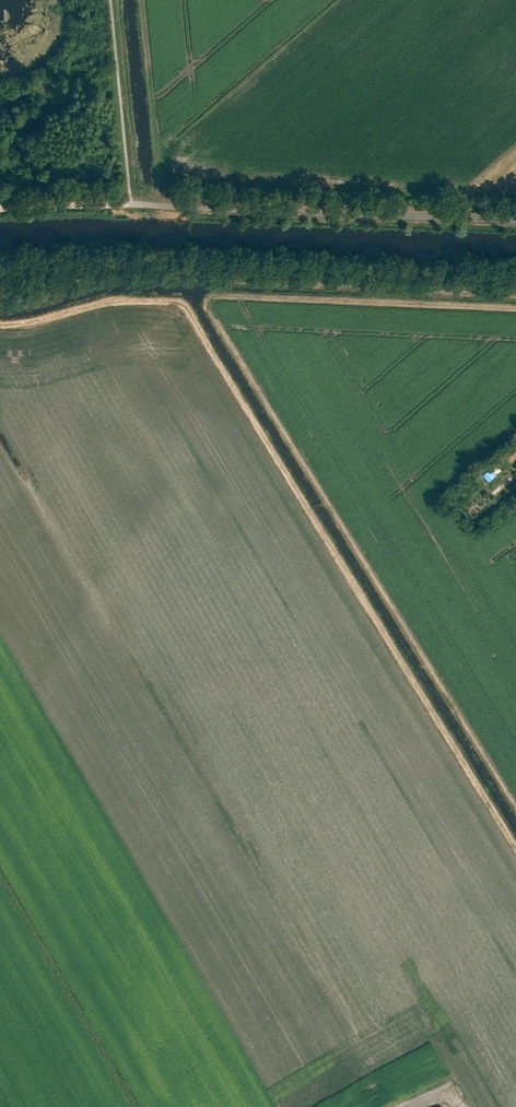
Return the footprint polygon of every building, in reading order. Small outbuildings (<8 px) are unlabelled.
[(503,454),(510,462),(515,457),(515,443),(503,454)]
